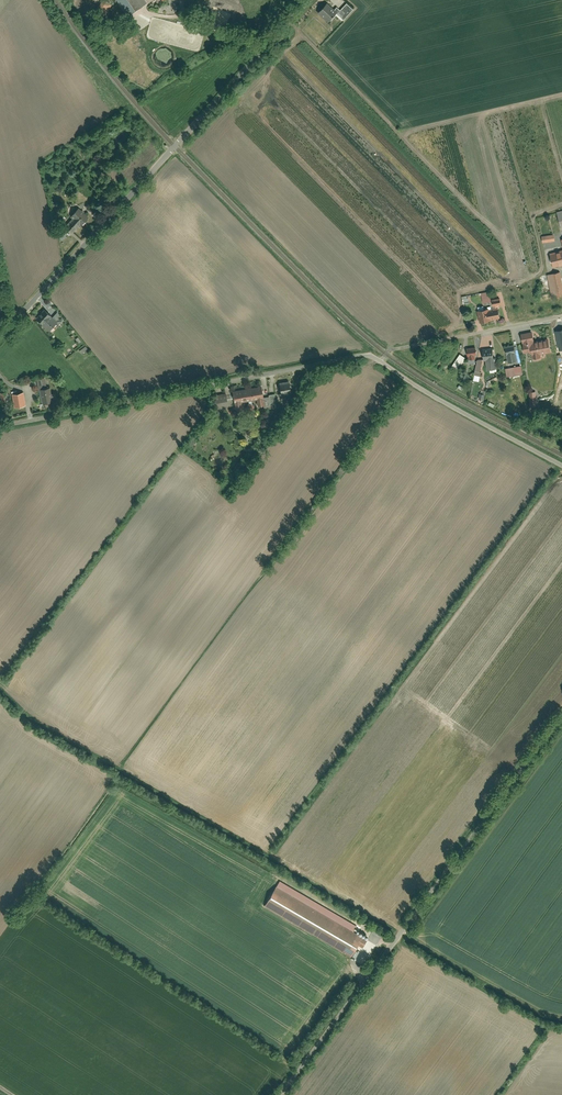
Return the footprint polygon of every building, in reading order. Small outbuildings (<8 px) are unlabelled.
[(113,3),(109,0),(103,0),(98,7),(106,13),(113,3)] [(146,1),(146,0),(130,0),(126,3),(131,11),(146,1)] [(327,4),(319,13),(329,22),(337,14),(343,19),(353,8),(347,2),(341,9),(338,6),(334,11),(327,4)] [(91,216),(80,207),(73,215),(76,218),(73,221),(75,224),(79,227),(82,224),(83,224),(91,216)] [(554,235),(542,236),(543,243),(555,241),(554,235)] [(551,254),(554,267),(561,265),(561,251),(551,254)] [(548,275),(553,297),(561,295),(561,285),(559,273),(548,275)] [(492,292),(483,293),(485,304),(494,303),(492,292)] [(491,308),(479,310),(481,322),(493,320),(493,319),(491,310),(491,308)] [(501,308),(491,310),(493,319),(503,317),(501,308)] [(47,310),(39,318),(45,325),(53,317),(47,310)] [(60,324),(67,317),(61,311),(54,318),(59,322),(60,324)] [(53,317),(45,325),(51,330),(59,322),(54,318),(53,317)] [(535,332),(523,334),(526,351),(534,350),(535,358),(544,357),(543,353),(553,351),(551,339),(536,341),(535,332)] [(516,345),(506,347),(509,362),(519,360),(516,345)] [(478,347),(468,348),(469,355),(472,355),(473,359),(477,358),(476,354),(478,354),(478,347)] [(496,348),(485,349),(486,359),(489,359),(497,358),(496,348)] [(467,357),(461,353),(457,359),(463,363),(467,357)] [(497,358),(489,359),(490,368),(498,368),(497,358)] [(523,365),(507,368),(509,377),(524,374),(523,365)] [(45,378),(37,379),(39,390),(39,389),(47,388),(45,378)] [(289,382),(280,383),(282,394),(291,393),(289,382)] [(261,387),(234,392),(237,409),(242,408),(241,401),(257,399),(258,405),(264,404),(263,398),(261,387)] [(47,388),(39,389),(42,402),(43,403),(44,403),(45,406),(49,406),(48,402),(52,401),(52,398),(55,397),(55,394),(51,394),(50,388),(47,388)] [(9,390),(2,392),(4,402),(11,400),(9,390)] [(25,392),(14,394),(16,407),(27,405),(25,392)] [(228,393),(217,395),(219,405),(229,403),(228,393)] [(265,409),(276,407),(274,394),(269,395),(269,397),(263,398),(264,404),(265,409)] [(194,434),(189,445),(193,447),(198,436),(194,434)] [(277,887),(266,906),(351,954),(357,943),(363,947),(368,939),(277,887)] [(362,925),(360,930),(370,935),(372,929),(362,925)]
